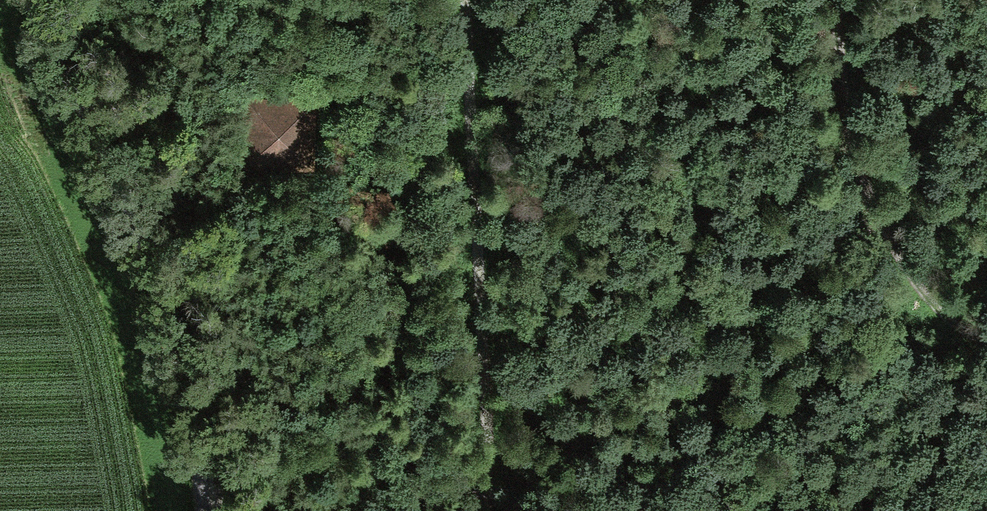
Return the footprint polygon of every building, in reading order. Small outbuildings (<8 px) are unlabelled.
[(331,162),(318,92),(255,104),(268,174),(331,162)]
